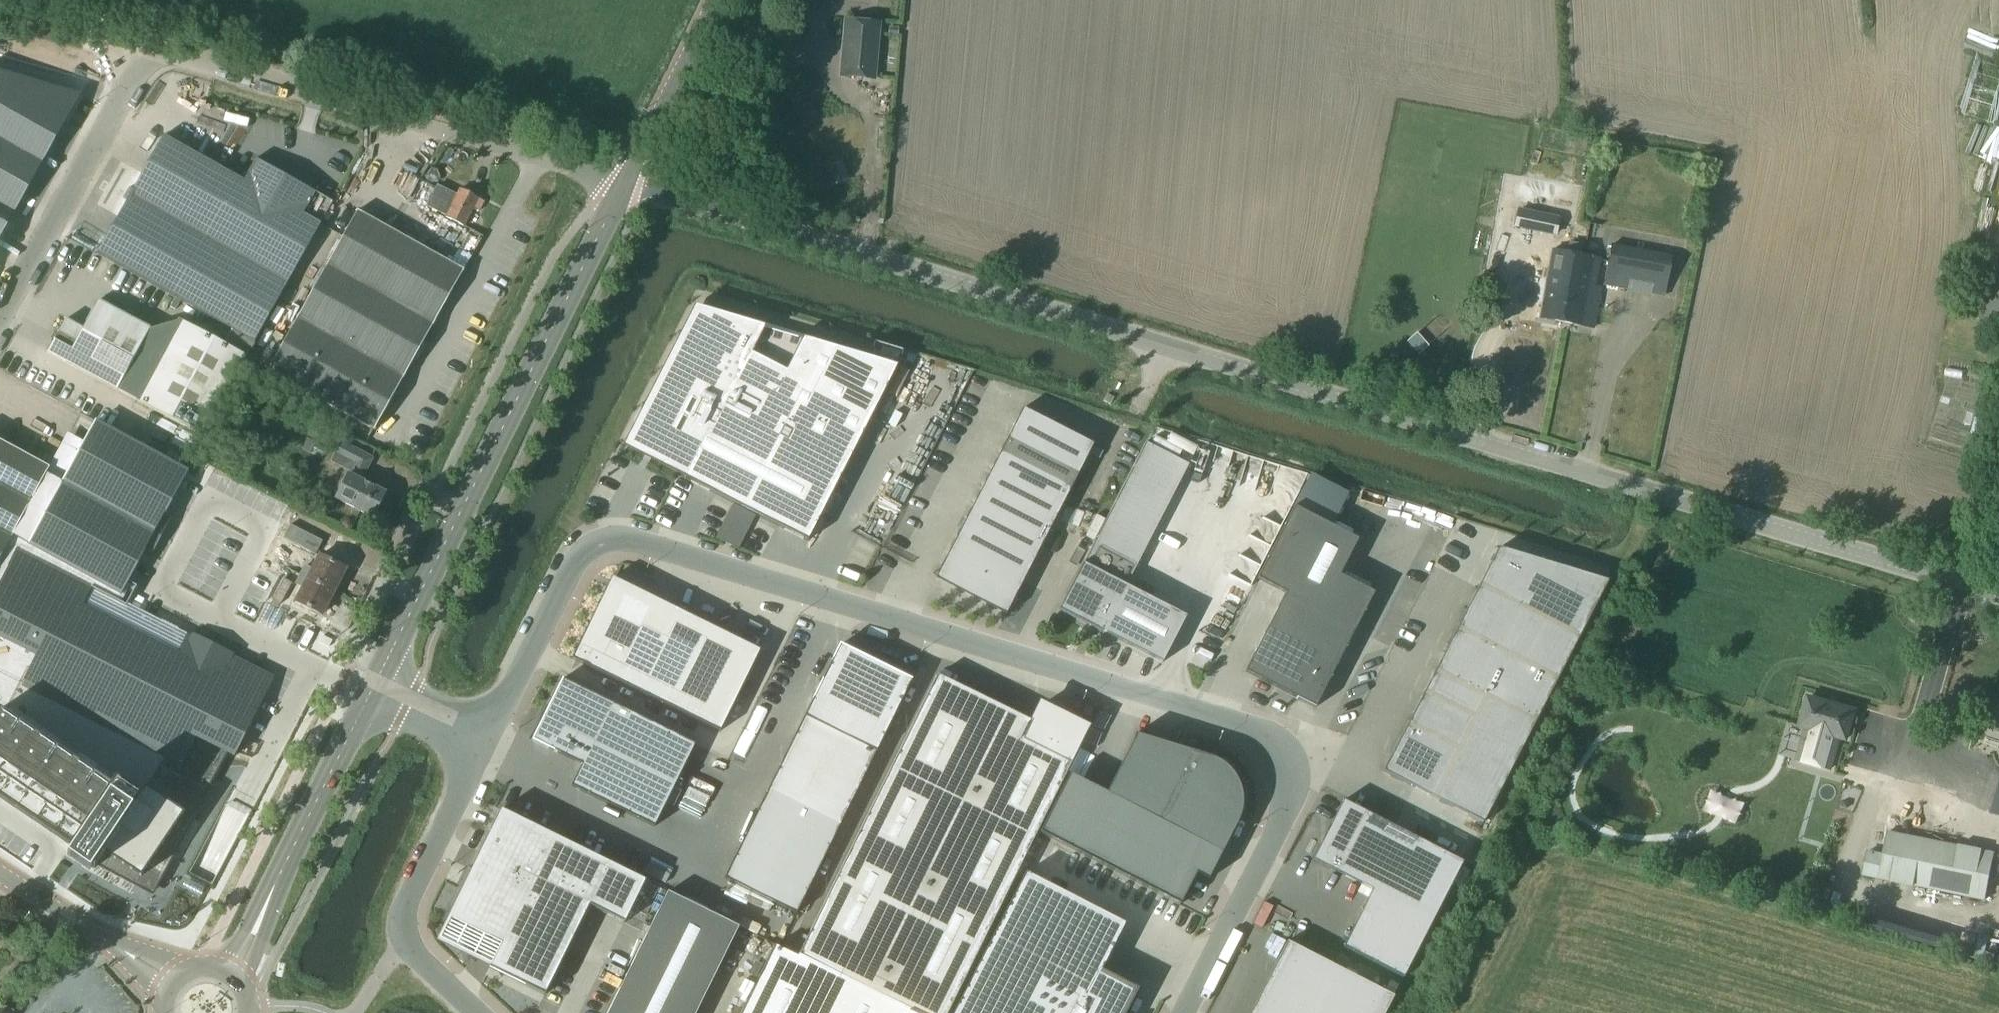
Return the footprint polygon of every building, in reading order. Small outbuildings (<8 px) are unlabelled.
[(848,22),(841,76),(873,80),(880,26),(848,22)] [(14,212),(67,119),(72,109),(80,95),(0,72),(0,204),(14,212)] [(233,79),(230,87),(253,95),(256,86),(233,79)] [(163,136),(96,254),(185,305),(253,343),(272,308),(298,263),(317,228),(320,224),(302,214),(314,193),(255,160),(243,181),(163,136)] [(848,177),(841,160),(826,167),(834,183),(848,177)] [(437,185),(427,206),(446,216),(445,217),(464,226),(473,209),(479,212),(484,202),(478,199),(459,189),(456,195),(437,185)] [(356,211),(266,371),(373,431),(463,270),(356,211)] [(1555,234),(1558,219),(1519,211),(1515,226),(1555,234)] [(1610,245),(1603,284),(1662,295),(1669,255),(1610,245)] [(1553,250),(1540,317),(1581,325),(1593,327),(1599,293),(1594,286),(1599,259),(1553,250)] [(64,320),(46,353),(204,439),(248,358),(178,320),(177,322),(150,330),(97,301),(82,329),(64,320)] [(643,419),(634,438),(669,456),(664,466),(685,477),(684,479),(807,542),(896,366),(836,350),(762,328),(694,306),(638,416),(643,419)] [(1093,445),(1022,408),(956,536),(960,537),(939,578),(1006,612),(1022,582),(1023,582),(1093,445)] [(45,474),(18,522),(128,582),(144,552),(150,555),(151,554),(145,550),(154,534),(160,537),(160,536),(154,533),(163,517),(169,520),(170,519),(164,516),(188,472),(96,421),(84,443),(62,483),(55,479),(45,474)] [(312,425),(307,435),(327,445),(332,435),(312,425)] [(325,449),(307,440),(302,449),(320,458),(325,449)] [(11,535),(18,522),(45,474),(48,468),(0,442),(0,556),(11,535)] [(340,442),(330,461),(349,471),(346,478),(342,475),(333,494),(336,496),(335,499),(371,518),(384,493),(360,481),(372,458),(340,442)] [(1134,482),(1152,447),(1145,443),(1126,479),(1134,482)] [(1134,482),(1126,479),(1082,563),(1126,586),(1188,465),(1152,447),(1134,482)] [(1357,540),(1293,507),(1256,579),(1285,594),(1244,672),(1314,709),(1373,593),(1339,576),(1357,540)] [(72,844),(67,851),(69,853),(66,856),(89,872),(92,868),(93,869),(96,866),(136,887),(139,886),(140,887),(141,889),(142,890),(144,891),(146,892),(148,892),(149,892),(151,892),(153,891),(154,890),(156,889),(157,888),(157,886),(158,885),(158,883),(158,882),(158,880),(162,879),(195,816),(194,815),(227,753),(231,755),(232,753),(268,681),(229,661),(231,657),(230,657),(225,665),(217,661),(207,656),(212,647),(211,647),(206,656),(188,646),(192,638),(191,637),(180,660),(79,609),(94,581),(120,595),(117,601),(125,606),(136,586),(128,582),(18,522),(11,535),(0,556),(0,795),(72,844)] [(290,525),(283,538),(314,555),(321,541),(290,525)] [(282,542),(275,556),(291,564),(298,549),(282,542)] [(1482,823),(1606,582),(1498,549),(1383,772),(1482,823)] [(301,569),(299,575),(333,592),(344,569),(319,556),(312,569),(307,567),(301,569)] [(285,606),(291,581),(283,579),(286,566),(273,563),(271,572),(264,570),(257,599),(285,606)] [(1082,564),(1059,610),(1161,663),(1185,617),(1096,571),(1082,564)] [(302,588),(295,602),(321,615),(333,592),(299,575),(296,580),(298,586),(302,588)] [(670,606),(611,578),(571,659),(719,732),(759,650),(756,649),(751,658),(665,616),(670,606)] [(138,610),(144,599),(137,595),(131,606),(138,610)] [(768,789),(724,879),(795,914),(840,824),(911,680),(839,645),(768,789)] [(913,1012),(947,1012),(1089,727),(1085,725),(1084,728),(1040,706),(1033,719),(1030,717),(1029,721),(936,675),(797,956),(913,1012)] [(693,745),(561,679),(530,740),(580,765),(569,786),(653,827),(693,745)] [(1830,770),(1839,738),(1845,740),(1853,711),(1807,698),(1799,726),(1806,728),(1797,761),(1830,770)] [(1783,752),(1795,721),(1775,714),(1764,745),(1783,752)] [(1042,828),(1039,833),(1179,905),(1195,874),(1207,881),(1210,875),(1205,873),(1233,817),(1236,819),(1238,812),(1239,805),(1239,798),(1237,790),(1234,782),(1230,775),(1225,769),(1219,765),(1212,761),(1211,764),(1139,742),(1140,736),(1134,734),(1133,741),(1106,793),(1069,775),(1042,828)] [(228,767),(209,794),(231,810),(250,783),(228,767)] [(1402,979),(1462,863),(1343,801),(1312,860),(1371,891),(1342,948),(1402,979)] [(479,852),(481,854),(450,916),(504,943),(497,956),(495,955),(488,968),(544,996),(588,906),(624,923),(645,881),(500,810),(479,852)] [(1986,846),(1997,847),(1998,832),(1998,828),(1989,826),(1986,846)] [(1867,851),(1862,879),(1984,902),(1994,852),(1887,831),(1883,854),(1867,851)] [(1101,971),(1125,924),(1024,873),(952,1012),(1125,1012),(1137,990),(1101,971)] [(740,929),(668,893),(608,1012),(697,1012),(740,929)] [(1286,942),(1249,1012),(1384,1012),(1393,997),(1286,942)] [(741,1012),(907,1012),(819,969),(774,946),(765,964),(741,1012)] [(12,1012),(0,1005),(0,1012),(12,1012)]
